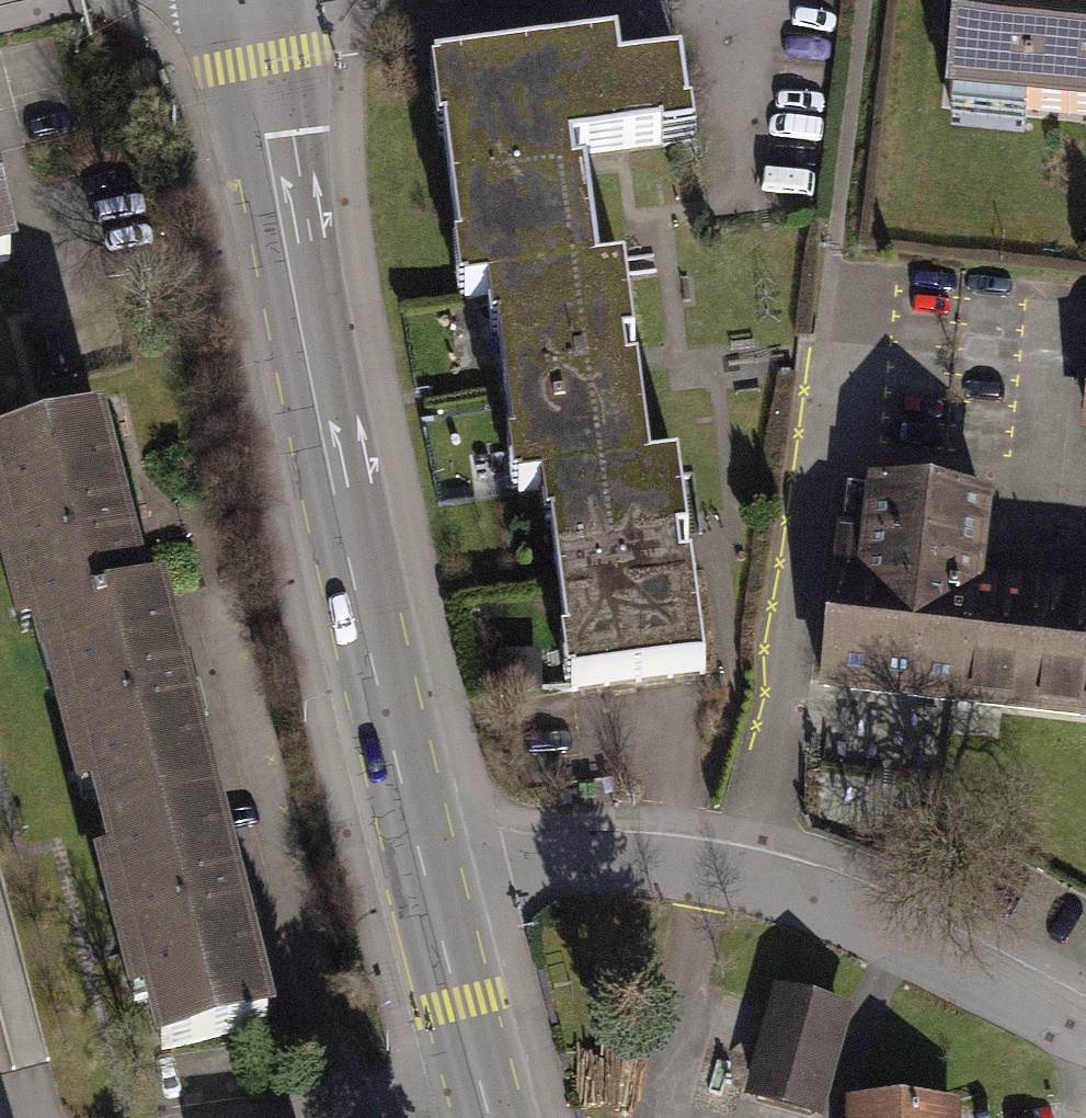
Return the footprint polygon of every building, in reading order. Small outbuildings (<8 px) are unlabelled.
[(965,0),(958,0),(947,123),(1085,136),(1085,11),(965,0)] [(460,302),(488,298),(596,284),(582,186),(572,187),(569,160),(662,147),(663,154),(695,149),(693,130),(686,131),(679,79),(617,88),(614,62),(431,87),(439,142),(446,141),(462,258),(454,259),(460,302)] [(12,285),(0,238),(0,288),(12,285)] [(621,280),(596,284),(488,298),(493,337),(500,336),(516,453),(509,454),(515,496),(544,492),(648,478),(635,379),(625,380),(622,354),(631,353),(621,280)] [(93,425),(0,449),(0,583),(11,625),(25,621),(34,653),(50,648),(145,624),(93,425)] [(675,475),(648,478),(544,492),(549,532),(555,531),(570,647),(565,648),(571,691),(702,673),(689,573),(679,574),(675,549),(685,547),(675,475)] [(823,683),(960,699),(973,588),(983,502),(846,486),(823,683)] [(1074,711),(1085,606),(1085,601),(973,588),(960,699),(1074,711)] [(1074,711),(1085,713),(1085,606),(1074,711)] [(214,818),(161,619),(145,624),(50,648),(58,678),(42,682),(77,814),(92,810),(102,847),(214,818)] [(841,768),(899,768),(899,712),(842,711),(841,768)] [(266,1017),(214,818),(102,847),(110,876),(92,881),(128,1019),(146,1014),(155,1046),(266,1017)] [(779,994),(750,1099),(814,1117),(844,1012),(779,994)] [(946,1109),(857,1106),(857,1117),(945,1117),(946,1109)]
